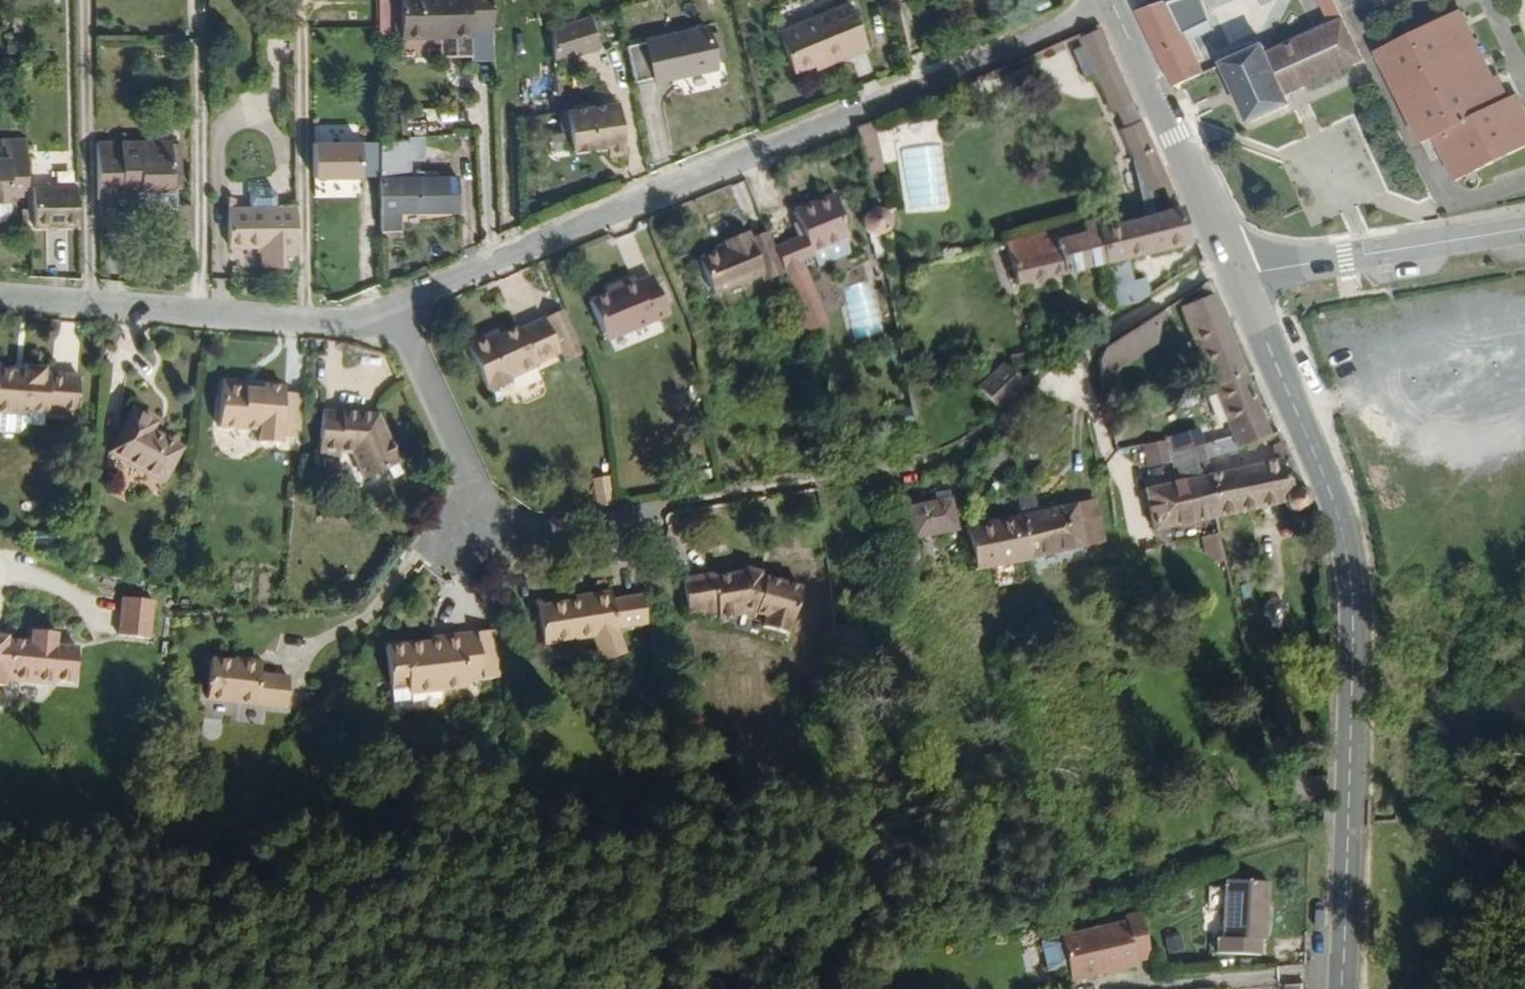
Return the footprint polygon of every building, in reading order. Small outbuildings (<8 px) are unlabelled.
[(376,24),(387,24),(387,0),(375,0),(376,24)] [(491,34),(490,0),(398,0),(398,43),(467,44),(467,33),(491,34)] [(1245,123),(1249,129),(1291,110),(1287,103),(1363,67),(1330,0),(1317,0),(1332,31),(1268,58),(1263,49),(1222,67),(1234,96),(1245,123)] [(1134,13),(1171,88),(1199,75),(1163,4),(1134,13)] [(868,54),(851,9),(778,34),(794,75),(846,56),(847,61),(868,54)] [(1453,186),(1524,151),(1524,125),(1514,103),(1502,108),(1458,18),(1375,58),(1376,62),(1389,55),(1431,141),(1453,186)] [(593,52),(585,20),(546,31),(547,64),(593,52)] [(1114,73),(1094,27),(1066,41),(1071,52),(1063,56),(1074,84),(1083,81),(1084,85),(1114,73)] [(705,29),(624,46),(632,83),(658,78),(659,81),(712,66),(705,29)] [(1389,55),(1376,62),(1419,147),(1431,141),(1389,55)] [(1136,126),(1114,73),(1084,85),(1100,118),(1109,114),(1117,133),(1136,126)] [(614,103),(553,112),(558,128),(565,128),(568,149),(587,147),(602,145),(602,152),(603,155),(622,153),(614,103)] [(877,166),(869,122),(854,128),(860,168),(877,166)] [(1118,288),(1113,268),(1178,253),(1172,221),(1175,220),(1136,126),(1117,133),(1111,135),(1126,171),(1142,226),(1092,237),(1099,271),(1106,312),(1128,307),(1124,288),(1118,288)] [(354,181),(354,144),(306,144),(306,181),(354,181)] [(602,145),(587,147),(588,153),(602,152),(602,145)] [(24,204),(23,147),(0,147),(0,226),(4,225),(5,204),(24,204)] [(902,212),(945,211),(943,148),(900,149),(902,212)] [(403,150),(375,149),(375,185),(388,185),(403,185),(403,150)] [(94,156),(94,210),(119,209),(118,205),(141,204),(140,216),(165,217),(166,154),(94,156)] [(879,207),(891,208),(892,181),(880,180),(879,207)] [(375,185),(375,239),(394,239),(394,223),(453,221),(453,189),(389,192),(388,185),(375,185)] [(31,227),(72,227),(72,188),(31,187),(31,227)] [(261,275),(293,273),(292,212),(274,213),(273,198),(268,194),(252,193),(249,200),(249,214),(228,214),(227,252),(260,254),(261,275)] [(766,248),(777,276),(796,323),(815,316),(795,268),(841,248),(829,195),(787,211),(794,238),(766,248)] [(165,229),(177,230),(178,216),(165,217),(165,229)] [(876,216),(871,217),(867,218),(863,220),(860,223),(860,230),(862,237),(865,240),(875,243),(882,240),(885,234),(886,229),(885,223),(882,219),(876,216)] [(1090,226),(1001,248),(1013,291),(1099,271),(1092,237),(1090,226)] [(164,248),(177,249),(177,230),(165,229),(164,248)] [(766,248),(762,237),(745,244),(743,236),(721,244),(723,254),(695,266),(708,299),(760,277),(761,282),(777,276),(766,248)] [(655,320),(640,282),(626,288),(623,283),(595,295),(596,300),(580,308),(596,346),(655,320)] [(1197,390),(1198,397),(1207,393),(1243,381),(1209,300),(1175,314),(1204,387),(1197,390)] [(572,352),(556,312),(535,322),(550,355),(552,361),(572,352)] [(796,323),(800,334),(820,326),(815,316),(796,323)] [(1090,364),(1093,381),(1160,342),(1154,316),(1121,336),(1097,353),(1090,364)] [(550,355),(535,322),(512,331),(510,328),(492,337),(489,332),(459,347),(480,395),(501,385),(499,381),(550,355)] [(1037,360),(1034,350),(1014,357),(1017,368),(1037,360)] [(973,388),(993,410),(1019,388),(998,365),(973,388)] [(15,436),(15,428),(16,416),(37,418),(70,421),(73,381),(37,377),(38,372),(18,369),(17,374),(0,373),(0,435),(15,436)] [(1226,441),(1231,453),(1265,440),(1243,381),(1207,393),(1226,441)] [(275,435),(292,437),(295,394),(276,391),(276,387),(253,385),(252,390),(237,389),(238,384),(213,382),(210,426),(249,431),(247,448),(273,449),(275,435)] [(353,424),(354,415),(312,412),(310,459),(330,460),(331,452),(341,453),(354,483),(392,465),(375,426),(353,424)] [(157,484),(176,450),(146,432),(150,425),(130,414),(106,455),(157,484)] [(370,417),(354,415),(353,424),(375,426),(370,417)] [(36,430),(37,418),(16,416),(15,428),(36,430)] [(1190,482),(1200,480),(1198,464),(1231,456),(1231,453),(1226,441),(1186,453),(1190,482)] [(1164,459),(1169,486),(1190,482),(1186,453),(1164,459)] [(1200,480),(1209,521),(1279,506),(1283,512),(1288,516),(1293,517),(1298,516),(1304,511),(1306,507),(1306,500),(1304,495),(1297,490),(1285,492),(1274,463),(1200,480)] [(1145,535),(1209,521),(1200,480),(1190,482),(1169,486),(1137,493),(1145,535)] [(583,510),(605,508),(603,492),(582,496),(583,510)] [(1009,502),(1013,518),(1025,562),(1090,548),(1080,504),(1030,515),(1027,498),(1009,502)] [(945,531),(941,502),(899,509),(903,537),(945,531)] [(1013,518),(959,530),(969,573),(1025,562),(1013,518)] [(1206,560),(1220,558),(1217,536),(1203,538),(1206,560)] [(671,581),(680,612),(707,608),(709,614),(710,621),(728,619),(728,613),(756,622),(753,633),(774,639),(791,590),(751,579),(751,573),(739,572),(738,577),(704,579),(703,576),(671,581)] [(638,627),(633,603),(602,608),(601,596),(576,598),(577,604),(524,612),(530,649),(580,642),(586,669),(615,660),(608,632),(638,627)] [(141,647),(147,608),(116,604),(110,642),(141,647)] [(707,608),(680,612),(682,619),(709,614),(707,608)] [(68,651),(46,648),(48,637),(23,633),(22,645),(0,641),(0,681),(41,687),(43,684),(63,686),(68,651)] [(473,665),(490,661),(487,633),(468,636),(473,665)] [(454,686),(493,680),(490,661),(473,665),(468,636),(432,642),(433,651),(420,654),(419,648),(374,655),(382,698),(399,696),(399,700),(455,691),(454,686)] [(418,644),(419,648),(420,654),(433,651),(432,642),(418,644)] [(275,712),(280,681),(253,676),(254,667),(203,658),(195,701),(275,712)] [(1265,915),(1224,915),(1224,978),(1215,978),(1215,988),(1263,988),(1263,975),(1267,975),(1265,915)] [(1059,940),(1040,940),(1041,967),(1059,967),(1059,940)] [(1138,946),(1124,948),(1124,954),(1038,973),(1042,988),(1147,988),(1138,946)]
